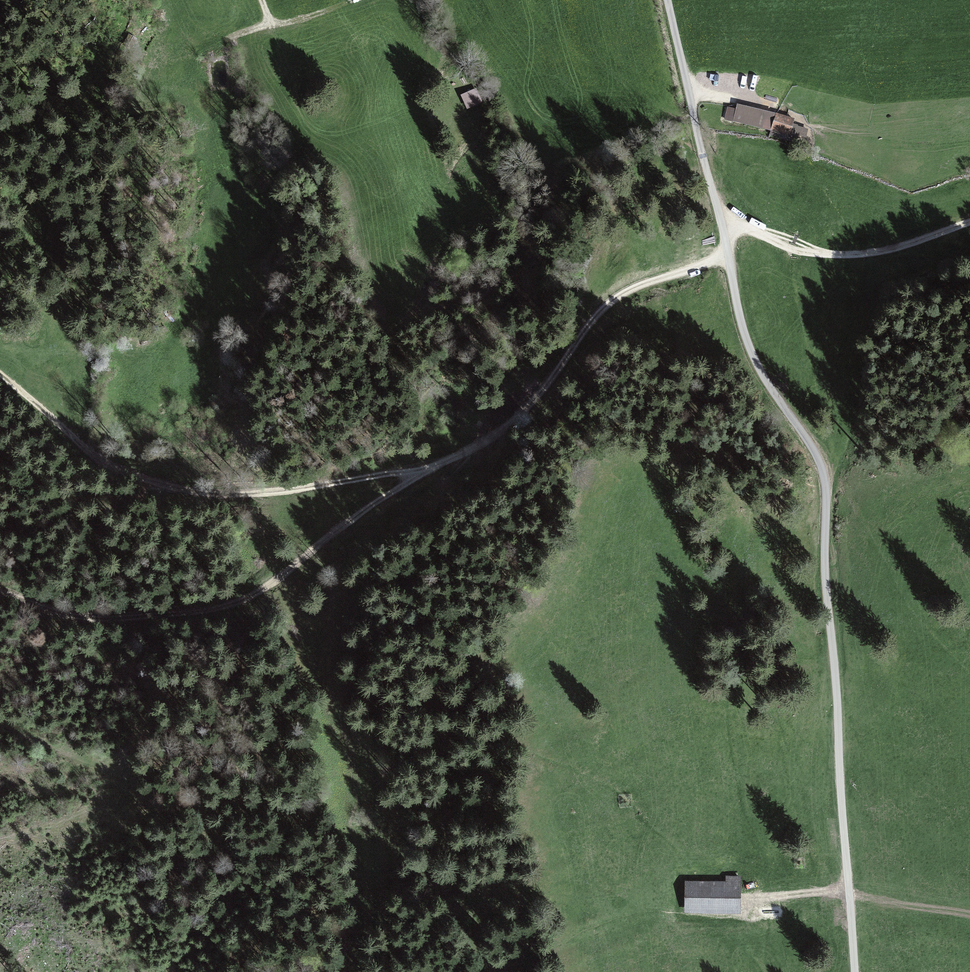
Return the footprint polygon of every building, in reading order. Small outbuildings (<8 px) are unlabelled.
[(737,105),(733,121),(763,128),(766,112),(737,105)] [(776,114),(772,129),(789,134),(794,120),(776,114)] [(680,909),(732,906),(729,871),(717,871),(717,880),(679,882),(680,909)]
